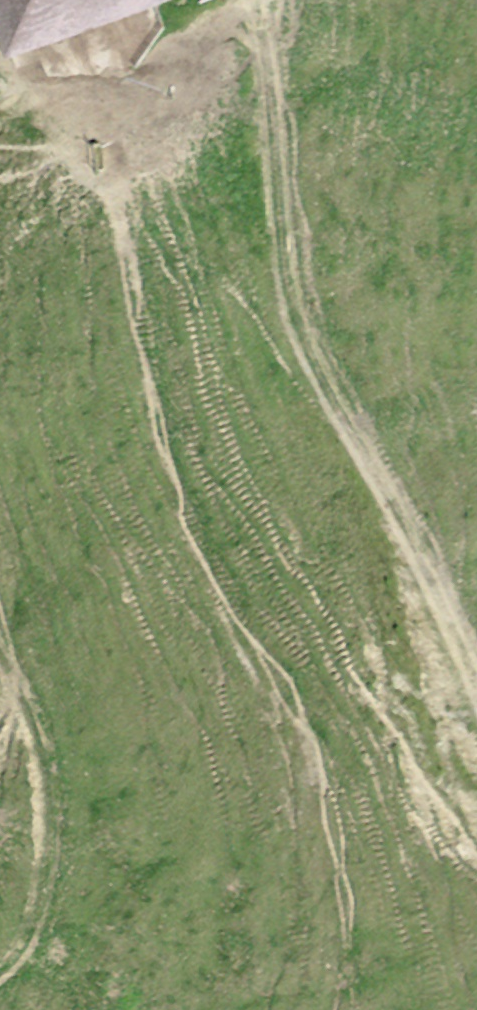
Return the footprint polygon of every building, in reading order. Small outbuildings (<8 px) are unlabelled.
[(199,0),(0,0),(0,38),(8,62),(199,0)]
